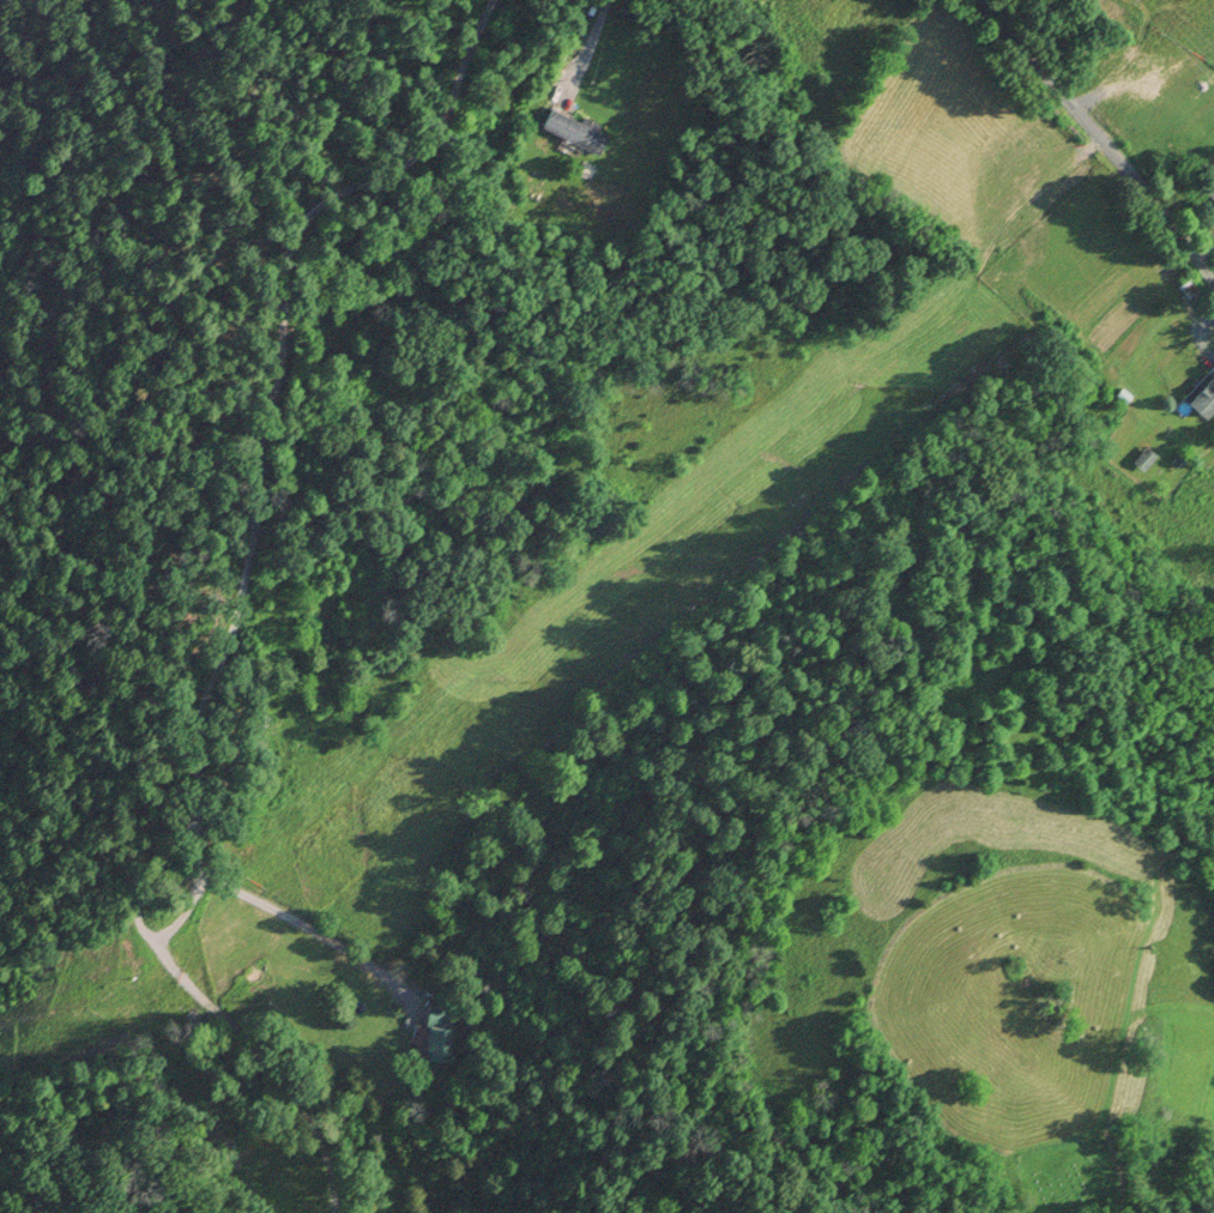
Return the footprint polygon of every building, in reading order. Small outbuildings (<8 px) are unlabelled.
[(580,121),(582,116),(597,123),(594,128),(608,135),(598,156),(539,127),(550,107),(580,121)] [(1204,192),(1213,181),(1213,200),(1204,192)] [(1178,286),(1188,279),(1197,292),(1188,300),(1178,286)] [(1191,387),(1213,361),(1213,412),(1206,422),(1194,411),(1185,421),(1174,411),(1194,388),(1191,387)] [(1115,396),(1121,388),(1133,398),(1125,406),(1115,396)] [(1133,464),(1146,448),(1158,458),(1146,473),(1133,464)] [(1172,463),(1178,455),(1185,463),(1179,470),(1172,463)] [(429,1007),(455,1009),(451,1061),(424,1058),(429,1007)]
